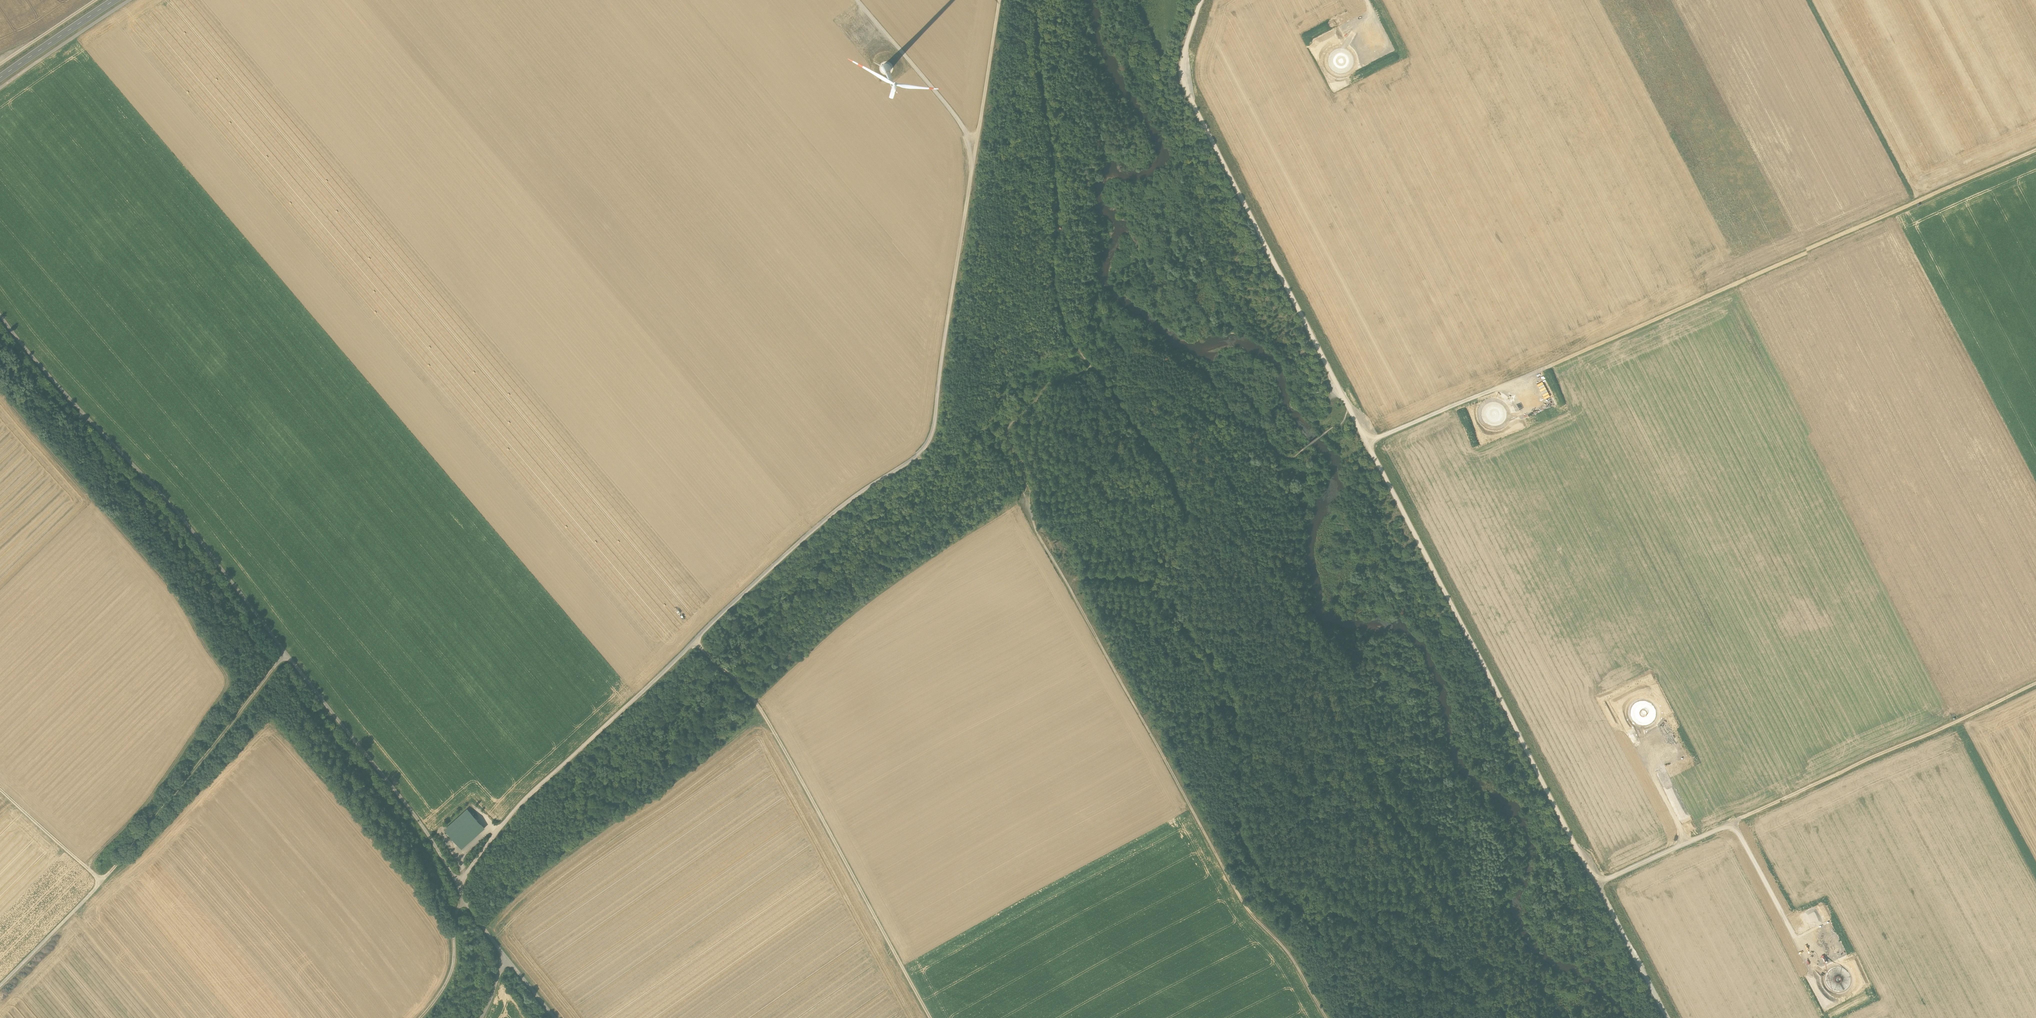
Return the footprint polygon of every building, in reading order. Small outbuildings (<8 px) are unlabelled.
[(467,810),(445,830),(462,849),(484,829),(467,810)]
